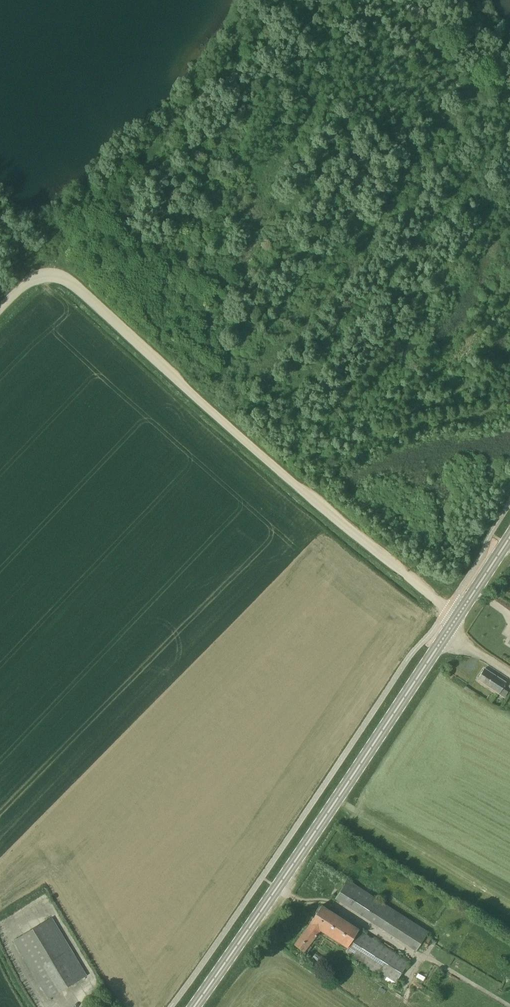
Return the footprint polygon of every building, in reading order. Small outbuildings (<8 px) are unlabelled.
[(504,698),(508,692),(502,688),(506,682),(484,669),(477,680),(498,694),(504,698)] [(416,951),(428,931),(347,879),(335,899),(416,951)] [(358,931),(321,905),(310,924),(294,945),(304,952),(319,929),(347,948),(343,953),(394,985),(409,961),(359,930),(358,931)] [(49,999),(86,976),(51,917),(14,940),(49,999)]
